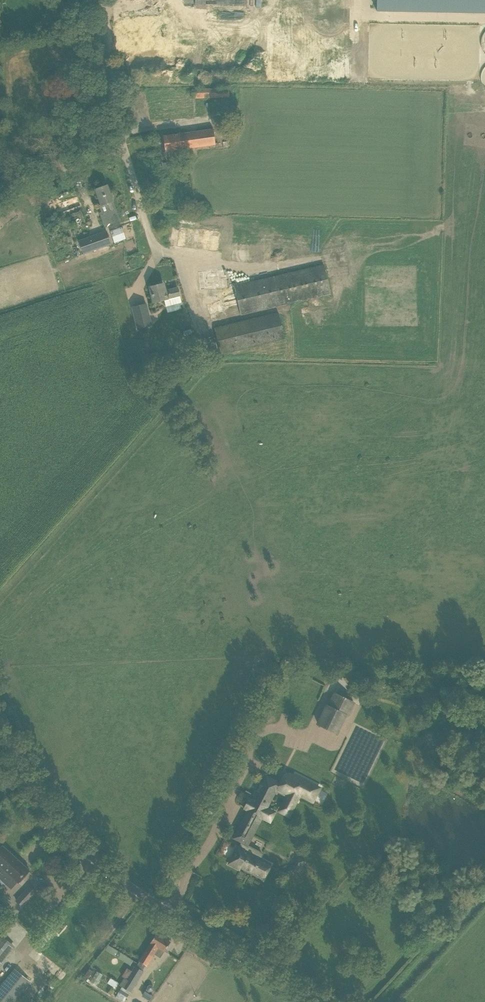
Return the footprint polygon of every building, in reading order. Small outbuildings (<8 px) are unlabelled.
[(375,10),(484,11),(484,0),(375,0),(375,10)] [(58,6),(53,4),(50,12),(55,14),(58,6)] [(229,97),(229,88),(193,89),(193,97),(229,97)] [(166,152),(176,150),(214,145),(212,129),(164,136),(166,152)] [(96,189),(101,205),(100,206),(103,216),(101,217),(105,226),(120,221),(111,198),(112,197),(111,194),(110,195),(107,185),(96,189)] [(217,251),(217,248),(219,231),(179,227),(177,246),(217,251)] [(106,231),(97,234),(79,241),(84,254),(111,244),(106,231)] [(252,262),(252,258),(253,251),(229,249),(228,260),(252,262)] [(278,306),(286,304),(330,294),(324,266),(218,290),(221,300),(205,305),(208,314),(224,309),(223,307),(238,304),(241,316),(279,306),(278,306)] [(225,269),(208,270),(198,271),(199,290),(227,287),(225,269)] [(150,287),(152,297),(154,302),(164,299),(166,307),(181,303),(177,288),(165,291),(163,284),(150,287)] [(132,307),(135,317),(134,317),(137,329),(152,325),(149,313),(148,313),(146,304),(132,307)] [(284,338),(283,334),(278,313),(214,328),(220,352),(284,338)] [(327,704),(318,724),(336,733),(346,713),(348,714),(354,702),(342,697),(336,709),(327,704)] [(252,800),(249,798),(244,808),(247,810),(237,830),(232,838),(241,842),(239,847),(238,846),(229,864),(239,869),(240,868),(263,880),(271,864),(260,858),(262,855),(262,853),(247,849),(249,839),(246,838),(273,790),(286,797),(300,795),(312,801),(320,787),(296,775),(295,777),(285,772),(280,782),(265,775),(252,800)] [(0,849),(0,879),(11,889),(18,882),(17,881),(28,870),(2,846),(0,849)] [(288,871),(297,876),(305,862),(297,858),(293,866),(291,865),(288,871)] [(30,886),(16,901),(22,906),(36,891),(30,886)] [(63,920),(59,917),(51,927),(56,930),(63,920)] [(156,933),(151,942),(140,960),(148,965),(159,947),(165,950),(170,942),(156,933)] [(14,948),(0,937),(0,965),(14,948)] [(135,966),(123,987),(131,992),(144,971),(135,966)] [(23,991),(22,990),(29,983),(13,970),(0,986),(0,1001),(14,1001),(23,991)] [(116,988),(119,983),(111,977),(108,982),(116,988)] [(145,991),(142,996),(150,1001),(153,996),(145,991)]
